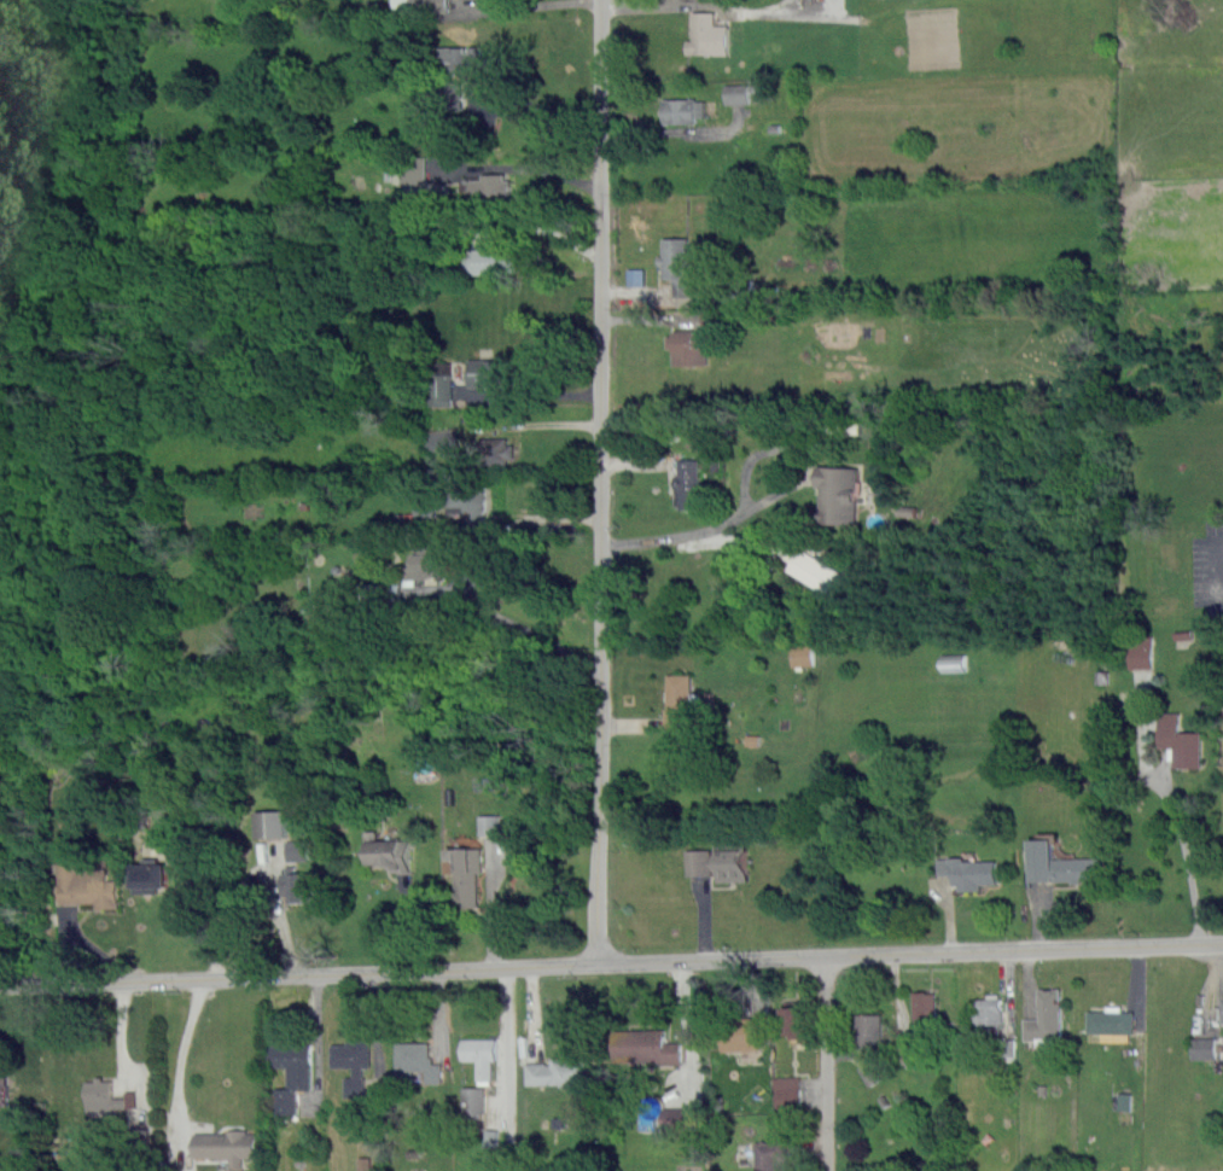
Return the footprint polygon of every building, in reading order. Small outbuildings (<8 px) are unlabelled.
[(715,12),(715,25),(728,24),(729,53),(687,54),(687,40),(694,39),(693,12),(715,12)] [(503,78),(482,78),(482,74),(449,75),(448,60),(441,60),(441,47),(466,47),(466,52),(470,52),(470,46),(483,46),(483,56),(503,56),(503,78)] [(462,104),(461,82),(447,82),(447,104),(462,104)] [(726,105),(751,104),(750,84),(726,85),(726,105)] [(694,98),(694,101),(703,101),(704,116),(695,117),(695,123),(663,124),(662,99),(694,98)] [(402,184),(427,184),(428,163),(402,163),(402,184)] [(471,200),(471,180),(484,180),(484,174),(506,174),(505,179),(512,179),(512,200),(471,200)] [(691,276),(691,285),(697,285),(697,298),(675,298),(675,281),(664,281),(665,268),(660,267),(660,258),(665,258),(665,240),(691,240),(691,276)] [(465,274),(465,257),(472,257),(472,249),(491,249),(491,241),(506,241),(507,258),(512,258),(513,273),(465,274)] [(674,366),(674,348),(666,348),(666,337),(672,337),(672,331),(707,330),(709,365),(674,366)] [(507,386),(470,386),(470,361),(507,361),(507,366),(512,366),(512,379),(507,379),(507,386)] [(434,374),(433,405),(453,405),(453,374),(434,374)] [(428,450),(459,448),(458,429),(428,430),(428,450)] [(481,466),(479,439),(507,438),(508,444),(513,444),(514,459),(508,459),(508,465),(481,466)] [(679,509),(679,505),(675,506),(674,476),(679,476),(679,460),(698,459),(699,508),(679,509)] [(819,465),(858,466),(856,523),(820,522),(822,485),(817,485),(819,465)] [(467,526),(467,517),(472,515),(472,512),(449,513),(448,487),(485,485),(487,511),(484,511),(484,525),(467,526)] [(415,506),(415,526),(437,525),(436,506),(415,506)] [(408,579),(407,566),(417,566),(417,547),(444,547),(445,576),(432,576),(432,579),(408,579)] [(1153,637),(1130,638),(1130,669),(1153,668),(1153,637)] [(791,647),(791,667),(814,666),(813,645),(791,647)] [(967,671),(966,654),(942,655),(942,672),(967,671)] [(691,729),(665,729),(665,707),(668,709),(668,675),(691,675),(691,693),(699,693),(699,710),(691,710),(691,729)] [(1181,712),(1181,733),(1201,733),(1202,768),(1175,768),(1175,747),(1159,747),(1159,712),(1181,712)] [(286,810),(257,812),(258,839),(288,838),(286,810)] [(501,815),(480,816),(481,836),(501,836),(501,815)] [(394,874),(394,868),(386,869),(386,866),(367,867),(365,828),(379,827),(380,843),(410,840),(413,873),(394,874)] [(1055,860),(1105,858),(1105,872),(1093,872),(1093,880),(1082,880),(1082,884),(1073,884),(1073,881),(1032,882),(1031,840),(1054,839),(1055,860)] [(308,840),(287,841),(287,861),(309,860),(308,840)] [(720,882),(718,844),(749,843),(750,881),(720,882)] [(452,872),(452,849),(482,849),(482,872),(479,872),(479,908),(458,908),(458,872),(452,872)] [(688,877),(712,876),(712,850),(687,850),(688,877)] [(960,891),(960,885),(954,885),(953,874),(938,875),(938,858),(961,857),(961,856),(974,855),(974,861),(977,861),(977,862),(996,861),(997,884),(980,885),(982,890),(960,891)] [(158,893),(135,893),(135,863),(146,863),(146,857),(159,857),(159,864),(168,864),(168,887),(158,887),(158,893)] [(98,909),(97,903),(63,904),(60,863),(81,863),(82,870),(109,869),(109,881),(118,881),(120,909),(98,909)] [(310,902),(290,902),(290,895),(284,895),(284,873),(287,873),(287,866),(295,866),(295,872),(316,873),(316,895),(310,895),(310,902)] [(1025,1047),(1024,1041),(1024,1019),(1039,1019),(1038,990),(1060,989),(1062,1033),(1061,1037),(1061,1045),(1025,1047)] [(915,1025),(913,992),(927,991),(927,994),(934,992),(936,1024),(915,1025)] [(973,1025),(973,1010),(977,1010),(977,1000),(988,998),(986,994),(998,994),(998,998),(1001,998),(1003,1024),(973,1025)] [(794,1037),(794,1035),(784,1035),(782,1007),(785,1007),(785,1002),(805,1001),(806,1007),(808,1007),(809,1033),(803,1035),(803,1037),(794,1037)] [(1134,1032),(1134,1035),(1113,1032),(1113,1041),(1102,1039),(1102,1033),(1087,1033),(1087,1010),(1106,1010),(1106,1006),(1122,1006),(1122,1012),(1134,1012),(1134,1032)] [(860,1055),(860,1042),(856,1042),(856,1014),(881,1014),(881,1039),(884,1039),(884,1055),(860,1055)] [(722,1051),(721,1018),(761,1016),(762,1049),(722,1051)] [(663,1036),(664,1043),(681,1042),(681,1064),(657,1064),(657,1060),(615,1061),(613,1030),(663,1030),(663,1036)] [(493,1079),(478,1079),(478,1061),(464,1061),(464,1038),(497,1038),(497,1060),(493,1060),(493,1079)] [(1218,1059),(1217,1038),(1193,1039),(1193,1060),(1218,1059)] [(345,1097),(345,1077),(354,1077),(354,1067),(332,1067),(332,1045),(346,1045),(346,1042),(371,1041),(371,1067),(363,1067),(363,1077),(365,1078),(366,1096),(345,1097)] [(270,1066),(270,1044),(296,1044),(296,1042),(311,1042),(311,1090),(297,1090),(296,1115),(276,1114),(276,1089),(289,1089),(289,1066),(270,1066)] [(427,1083),(427,1070),(414,1071),(414,1083),(397,1083),(396,1043),(430,1042),(430,1058),(432,1058),(432,1064),(441,1062),(441,1083),(427,1083)] [(526,1085),(526,1064),(546,1062),(546,1065),(553,1064),(552,1058),(590,1056),(592,1083),(526,1085)] [(8,1105),(0,1105),(0,1076),(7,1076),(8,1105)] [(801,1077),(774,1078),(775,1109),(802,1109),(801,1077)] [(112,1082),(112,1099),(126,1099),(126,1091),(135,1091),(135,1108),(115,1108),(115,1114),(88,1114),(88,1082),(112,1082)] [(484,1120),(485,1087),(464,1087),(463,1119),(484,1120)] [(249,1134),(258,1134),(258,1158),(245,1158),(245,1167),(232,1167),(232,1159),(196,1159),(196,1134),(228,1132),(228,1130),(249,1130),(249,1134)] [(786,1160),(786,1170),(757,1170),(757,1142),(787,1141),(787,1160),(786,1160)]
